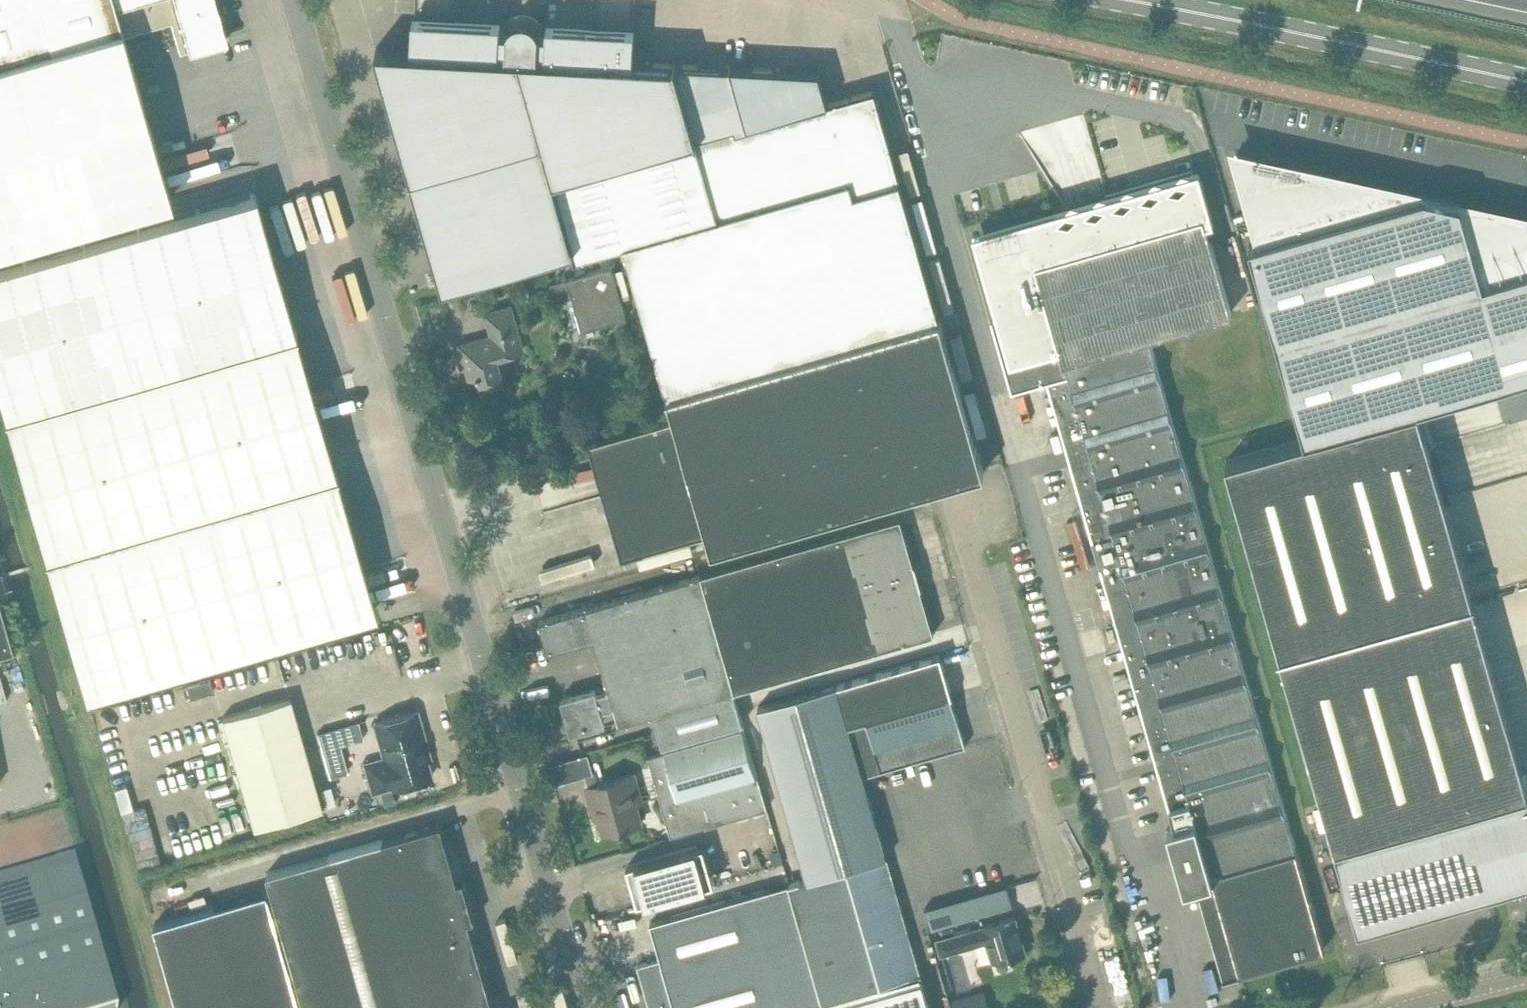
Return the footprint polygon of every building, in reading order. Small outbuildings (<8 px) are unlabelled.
[(124,35),(125,35),(125,34),(115,2),(115,0),(0,0),(0,71),(124,35)] [(115,2),(125,34),(172,21),(181,52),(190,49),(190,50),(227,39),(215,0),(122,0),(115,2)] [(412,48),(376,47),(378,51),(413,173),(411,174),(412,175),(413,174),(444,283),(471,276),(491,270),(575,246),(577,250),(578,256),(625,243),(625,244),(854,181),(858,195),(902,182),(875,89),(830,100),(828,101),(820,73),(819,70),(731,65),(730,63),(730,64),(730,65),(676,62),(675,61),(674,61),(675,62),(633,60),(633,59),(590,57),(592,29),(547,27),(547,33),(539,32),(539,28),(538,25),(535,21),(532,18),(528,17),(521,16),(517,18),(513,20),(510,23),(508,27),(508,31),(500,30),(501,25),(456,22),(454,50),(412,47),(412,48)] [(0,71),(0,246),(171,197),(124,35),(0,71)] [(1230,315),(1186,153),(1185,149),(1087,175),(1098,215),(1057,226),(1053,212),(975,233),(998,317),(992,319),(1012,390),(1047,380),(1142,713),(1107,723),(1157,897),(1214,880),(1240,972),(1223,977),(1223,979),(1324,950),(1290,830),(1178,440),(1278,411),(1249,309),(1230,315)] [(1237,152),(1243,172),(1242,172),(1261,240),(1258,241),(1253,242),(1249,243),(1279,348),(1305,438),(1419,406),(1526,375),(1526,268),(1484,281),(1483,281),(1463,208),(1461,201),(1376,182),(1369,180),(1346,176),(1341,175),(1289,163),(1267,158),(1260,157),(1237,152)] [(902,182),(858,195),(854,181),(625,244),(668,396),(941,318),(902,182)] [(289,313),(255,193),(0,266),(0,394),(1,396),(289,313)] [(466,285),(447,291),(496,462),(499,475),(568,455),(566,447),(563,438),(585,432),(630,419),(632,428),(655,422),(652,413),(664,410),(619,252),(573,265),(570,256),(493,278),(491,270),(471,276),(472,280),(472,282),(473,283),(466,285)] [(1,396),(43,545),(332,461),(289,313),(1,396)] [(676,431),(704,531),(710,550),(876,503),(984,472),(941,318),(668,396),(674,417),(678,430),(676,431)] [(1226,460),(1336,846),(1526,791),(1526,771),(1526,770),(1523,772),(1419,406),(1298,440),(1226,460)] [(623,555),(704,531),(676,431),(678,430),(674,417),(655,422),(632,428),(590,440),(594,454),(623,555)] [(375,610),(332,461),(43,545),(86,693),(375,610)] [(844,533),(878,650),(934,633),(921,587),(922,587),(915,563),(914,563),(901,517),(844,533)] [(844,533),(698,575),(732,692),(763,683),(878,650),(844,533)] [(618,723),(653,713),(732,692),(698,575),(539,621),(548,651),(594,638),(609,689),(614,706),(618,723)] [(15,648),(8,624),(0,596),(0,652),(15,648)] [(940,655),(837,685),(848,724),(863,776),(966,746),(951,694),(950,691),(940,655)] [(210,679),(187,686),(190,697),(213,691),(210,679)] [(759,708),(808,878),(886,855),(848,724),(836,685),(759,708)] [(602,710),(614,706),(609,689),(597,693),(596,688),(565,696),(574,727),(605,718),(602,710)] [(743,730),(732,692),(653,713),(665,753),(743,730)] [(254,827),(307,812),(326,806),(318,777),(313,779),(290,697),(223,717),(254,827)] [(393,787),(412,782),(431,776),(422,744),(425,743),(416,711),(375,723),(385,758),(366,764),(373,790),(393,785),(393,787)] [(743,730),(665,753),(648,757),(671,835),(726,820),(765,809),(743,730)] [(601,751),(591,754),(593,762),(603,759),(601,751)] [(628,774),(625,762),(595,771),(598,783),(587,786),(596,817),(600,816),(604,832),(621,827),(622,829),(626,828),(625,826),(641,822),(631,787),(637,786),(633,773),(628,774)] [(392,790),(381,793),(385,805),(395,802),(392,790)] [(1336,846),(1351,898),(1355,915),(1359,927),(1360,927),(1386,919),(1502,886),(1526,879),(1526,791),(1336,846)] [(732,840),(651,864),(661,898),(781,865),(765,809),(726,820),(732,840)] [(234,814),(220,818),(225,837),(239,833),(234,814)] [(306,1007),(494,1007),(469,920),(475,918),(464,879),(458,881),(441,823),(267,873),(306,1007)] [(903,915),(886,855),(808,878),(842,996),(920,973),(903,915)] [(50,948),(96,934),(74,860),(28,873),(50,948)] [(50,948),(28,873),(0,881),(0,948),(4,961),(50,948)] [(842,996),(834,998),(800,879),(651,922),(661,958),(638,964),(650,1007),(930,1007),(927,997),(920,973),(842,996)] [(1007,885),(926,908),(932,929),(980,915),(1013,905),(1007,885)] [(1490,894),(1493,904),(1503,902),(1500,891),(1490,894)] [(273,906),(219,922),(213,902),(153,919),(179,1007),(302,1007),(273,906)] [(985,927),(938,941),(942,954),(986,941),(987,944),(992,943),(997,960),(1026,951),(1016,917),(984,926),(985,927)] [(919,952),(935,950),(933,930),(917,932),(919,952)] [(50,948),(68,1007),(118,1007),(96,934),(50,948)] [(4,961),(18,1007),(68,1007),(50,948),(4,961)] [(4,961),(0,963),(0,1007),(18,1007),(4,961)] [(951,999),(954,1007),(977,1007),(972,993),(951,999)]
